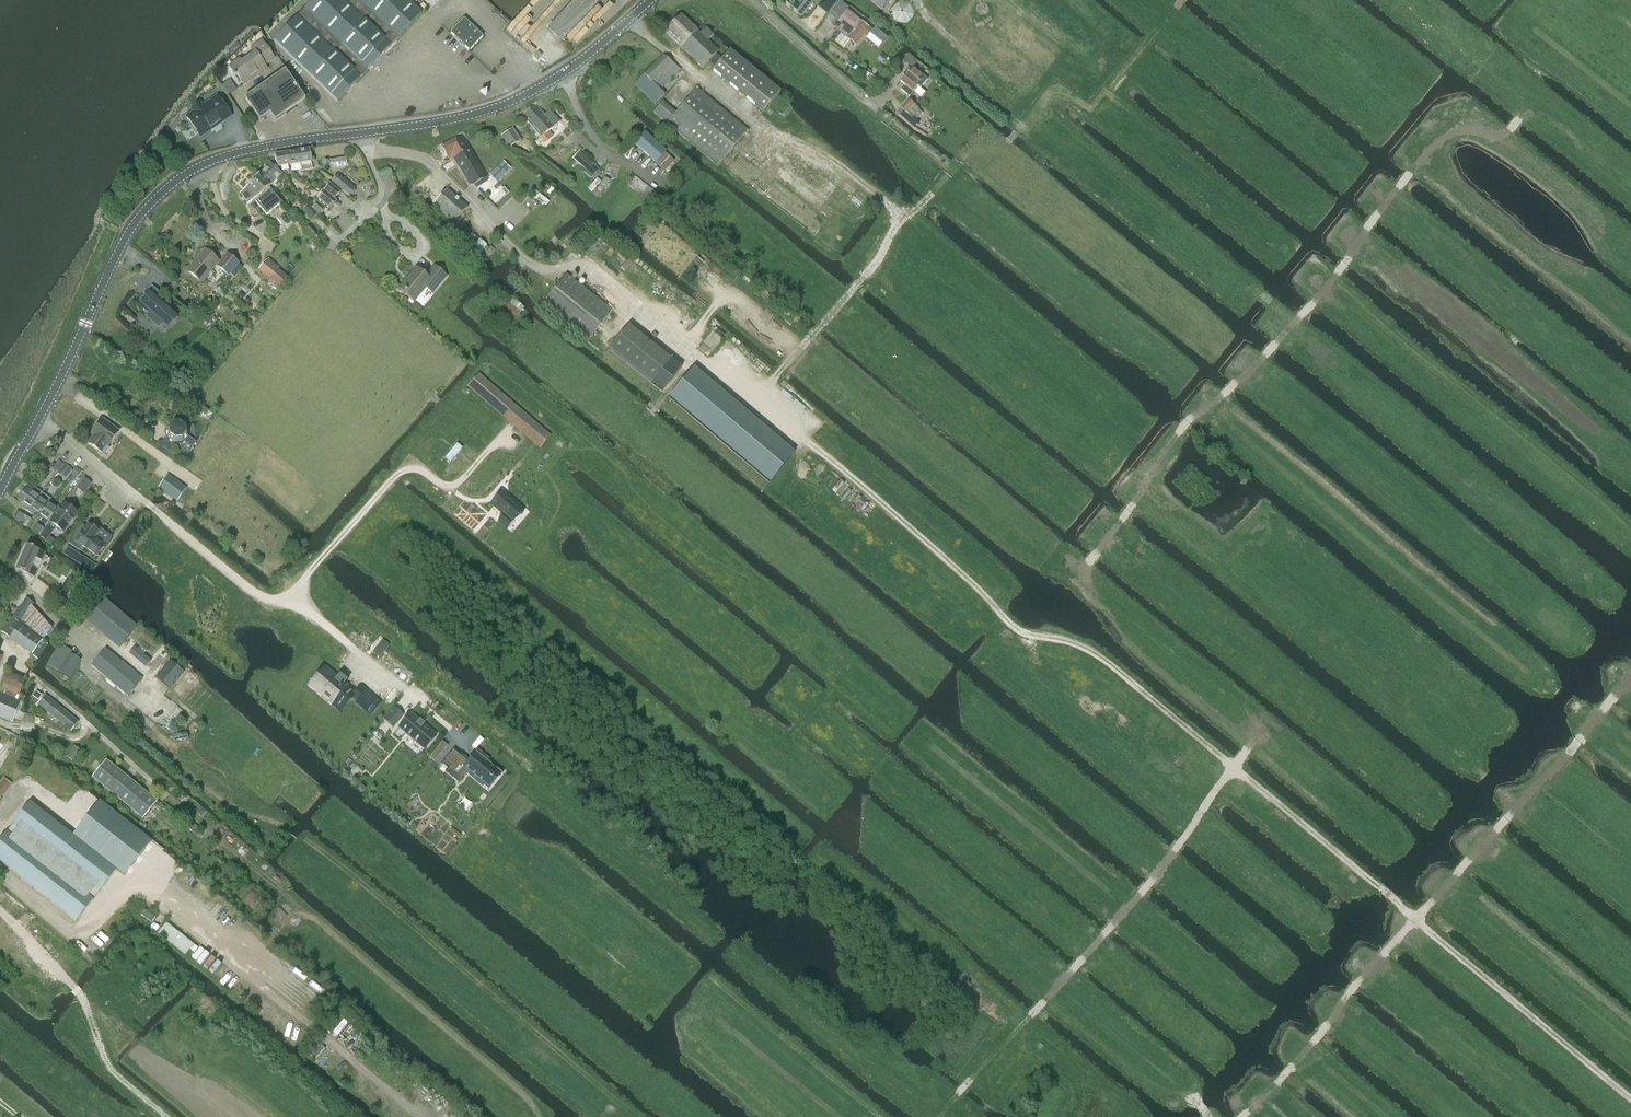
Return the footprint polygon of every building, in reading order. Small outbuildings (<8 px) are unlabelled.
[(274,40),(300,65),(304,69),(337,101),(393,43),(421,14),(406,0),(312,0),(274,40)] [(560,42),(600,0),(576,0),(548,31),(560,42)] [(784,3),(793,10),(801,16),(802,17),(816,0),(787,0),(784,3)] [(817,6),(827,14),(838,1),(837,0),(822,0),(817,6)] [(883,11),(892,0),(869,0),(883,11)] [(889,9),(893,21),(906,22),(914,13),(909,1),(901,0),(896,0),(889,9)] [(827,28),(834,34),(837,30),(840,33),(856,45),(864,36),(868,38),(874,30),(848,9),(849,8),(841,1),(839,2),(829,14),(838,22),(836,25),(833,22),(827,28)] [(682,16),(666,32),(702,68),(708,62),(715,54),(718,52),(707,41),(713,35),(713,34),(710,32),(706,28),(700,34),(682,16)] [(464,18),(450,32),(469,51),(483,36),(464,18)] [(233,76),(234,78),(237,76),(243,85),(266,69),(264,66),(274,59),(262,42),(252,49),(255,54),(242,64),(240,61),(229,69),(234,76),(233,76)] [(715,54),(708,62),(715,67),(713,70),(764,111),(776,96),(780,91),(729,49),(721,59),(715,54)] [(909,53),(900,63),(901,63),(902,64),(905,62),(912,68),(917,61),(918,61),(909,53)] [(681,70),(663,55),(635,84),(655,105),(664,95),(660,90),(681,70)] [(910,97),(919,87),(921,89),(929,79),(925,76),(924,77),(914,69),(910,74),(909,72),(901,82),(904,85),(901,90),(910,97)] [(244,98),(260,121),(270,114),(275,121),(305,100),(285,70),(244,98)] [(718,167),(748,131),(697,88),(677,113),(663,102),(654,113),(718,167)] [(197,118),(190,123),(200,137),(231,117),(217,97),(202,107),(200,104),(192,110),(197,118)] [(914,127),(915,126),(919,121),(917,119),(923,113),(919,109),(920,108),(909,98),(902,107),(897,112),(908,122),(914,127)] [(522,115),(532,128),(541,138),(544,142),(551,137),(547,133),(560,122),(551,112),(546,117),(535,104),(522,115)] [(522,141),(514,128),(501,136),(509,149),(522,141)] [(656,163),(667,151),(645,131),(634,144),(656,163)] [(462,136),(441,147),(449,160),(453,158),(470,185),(473,185),(485,178),(486,178),(485,175),(466,144),(462,136)] [(298,151),(300,164),(311,162),(309,149),(298,151)] [(286,153),(288,166),(300,164),(298,151),(286,153)] [(598,171),(599,169),(579,151),(573,159),(586,170),(584,173),(591,179),(594,181),(601,173),(598,171)] [(277,168),(288,166),(286,153),(274,155),(277,168)] [(494,170),(489,175),(496,182),(499,179),(510,168),(503,161),(494,170)] [(258,176),(269,187),(281,175),(270,164),(258,176)] [(338,174),(331,182),(348,196),(355,189),(338,174)] [(268,187),(269,187),(258,176),(248,187),(241,194),(247,205),(254,201),(266,215),(281,202),(268,187)] [(628,184),(648,201),(655,193),(634,176),(628,184)] [(334,199),(340,193),(329,184),(323,191),(317,198),(330,210),(336,202),(334,200),(334,199)] [(467,208),(447,189),(433,205),(453,223),(467,208)] [(529,194),(545,207),(549,203),(533,190),(529,194)] [(303,210),(312,220),(322,210),(316,203),(312,207),(309,205),(303,210)] [(185,271),(201,283),(225,254),(209,242),(185,271)] [(216,267),(229,276),(239,263),(227,254),(216,267)] [(258,270),(268,279),(278,287),(287,277),(266,260),(258,270)] [(413,301),(425,288),(432,293),(437,287),(446,276),(434,267),(425,277),(416,269),(399,289),(413,301)] [(588,340),(611,311),(614,308),(607,302),(605,306),(566,275),(542,304),(588,340)] [(145,296),(138,303),(150,314),(147,317),(155,323),(158,320),(161,323),(171,311),(157,299),(161,295),(155,290),(152,293),(153,294),(148,299),(145,296)] [(513,298),(512,299),(504,308),(516,318),(525,308),(513,298)] [(201,319),(207,326),(212,321),(206,314),(201,319)] [(609,350),(651,384),(670,360),(628,326),(609,350)] [(708,358),(725,337),(714,328),(700,346),(701,347),(698,350),(708,358)] [(693,368),(668,398),(769,483),(794,453),(693,368)] [(485,384),(479,392),(493,405),(500,397),(485,384)] [(193,405),(202,411),(205,406),(197,400),(193,405)] [(88,444),(102,453),(106,447),(108,448),(119,432),(100,419),(91,433),(94,435),(88,444)] [(530,423),(524,431),(533,439),(540,431),(530,423)] [(168,433),(159,445),(171,453),(176,447),(187,455),(196,443),(186,436),(185,429),(179,425),(172,426),(168,431),(168,433)] [(55,464),(52,469),(57,473),(63,466),(64,465),(59,461),(58,460),(58,461),(55,464)] [(65,464),(62,468),(57,474),(63,478),(70,468),(65,464)] [(168,475),(158,488),(176,501),(186,488),(168,475)] [(20,495),(17,498),(18,499),(23,502),(31,492),(33,488),(28,484),(25,488),(20,495)] [(21,485),(16,492),(20,495),(25,488),(21,486),(21,485)] [(31,492),(23,502),(26,505),(23,508),(28,512),(31,509),(39,498),(41,494),(42,493),(34,487),(33,488),(31,492)] [(500,492),(490,504),(502,515),(498,520),(504,525),(519,508),(500,492)] [(31,509),(28,512),(32,515),(34,511),(39,515),(47,504),(50,501),(51,499),(42,493),(41,494),(39,498),(31,509)] [(47,504),(39,515),(43,518),(40,521),(45,525),(48,521),(56,510),(59,507),(54,504),(52,507),(47,504)] [(77,514),(76,513),(76,510),(72,508),(70,508),(64,504),(50,523),(56,527),(55,529),(61,533),(62,531),(63,533),(77,514)] [(14,519),(20,523),(25,516),(19,512),(14,519)] [(25,516),(20,523),(28,529),(33,522),(25,516)] [(38,536),(43,528),(36,524),(31,532),(38,536)] [(88,524),(76,541),(97,557),(104,547),(94,539),(99,532),(88,524)] [(45,529),(40,537),(46,540),(51,533),(45,529)] [(45,554),(26,546),(15,570),(34,578),(37,570),(31,567),(35,559),(41,561),(45,554)] [(92,572),(96,565),(68,547),(63,553),(92,572)] [(1,632),(32,655),(38,659),(47,644),(43,641),(53,626),(31,607),(33,604),(26,598),(1,632)] [(137,627),(104,599),(86,619),(119,648),(137,627)] [(151,672),(164,657),(142,638),(129,653),(151,672)] [(60,645),(49,664),(47,666),(69,679),(80,660),(70,654),(71,652),(60,645)] [(91,665),(103,676),(128,696),(142,680),(105,649),(91,665)] [(170,660),(156,677),(170,689),(184,672),(170,660)] [(308,686),(321,698),(322,696),(328,702),(327,703),(331,706),(331,705),(341,713),(340,712),(352,698),(356,701),(355,703),(370,716),(381,702),(375,698),(366,691),(367,690),(361,685),(356,691),(353,688),(352,689),(345,683),(347,681),(339,674),(338,676),(325,665),(325,666),(325,667),(326,668),(310,686),(309,685),(308,686)] [(190,671),(173,690),(181,697),(197,677),(190,671)] [(16,700),(25,680),(6,672),(0,687),(0,717),(12,722),(21,702),(16,700)] [(48,698),(40,707),(46,712),(68,729),(75,720),(74,718),(54,702),(48,698)] [(383,719),(394,728),(394,727),(390,724),(400,713),(403,716),(393,707),(383,719)] [(410,714),(399,727),(425,749),(436,736),(410,714)] [(73,746),(65,757),(73,762),(81,751),(73,746)] [(453,750),(441,764),(442,765),(442,764),(444,762),(450,767),(448,770),(460,780),(458,783),(457,783),(458,783),(466,774),(468,771),(484,785),(490,778),(491,779),(493,777),(492,776),(497,770),(502,774),(488,762),(476,752),(475,752),(475,753),(468,762),(459,755),(453,750)] [(106,759),(91,778),(142,819),(157,801),(106,759)] [(124,876),(151,842),(99,801),(72,835),(117,870),(124,876)] [(72,835),(30,803),(13,824),(18,828),(12,836),(6,832),(0,840),(0,862),(76,922),(117,870),(72,835)] [(252,891),(242,902),(254,912),(263,901),(252,891)]
